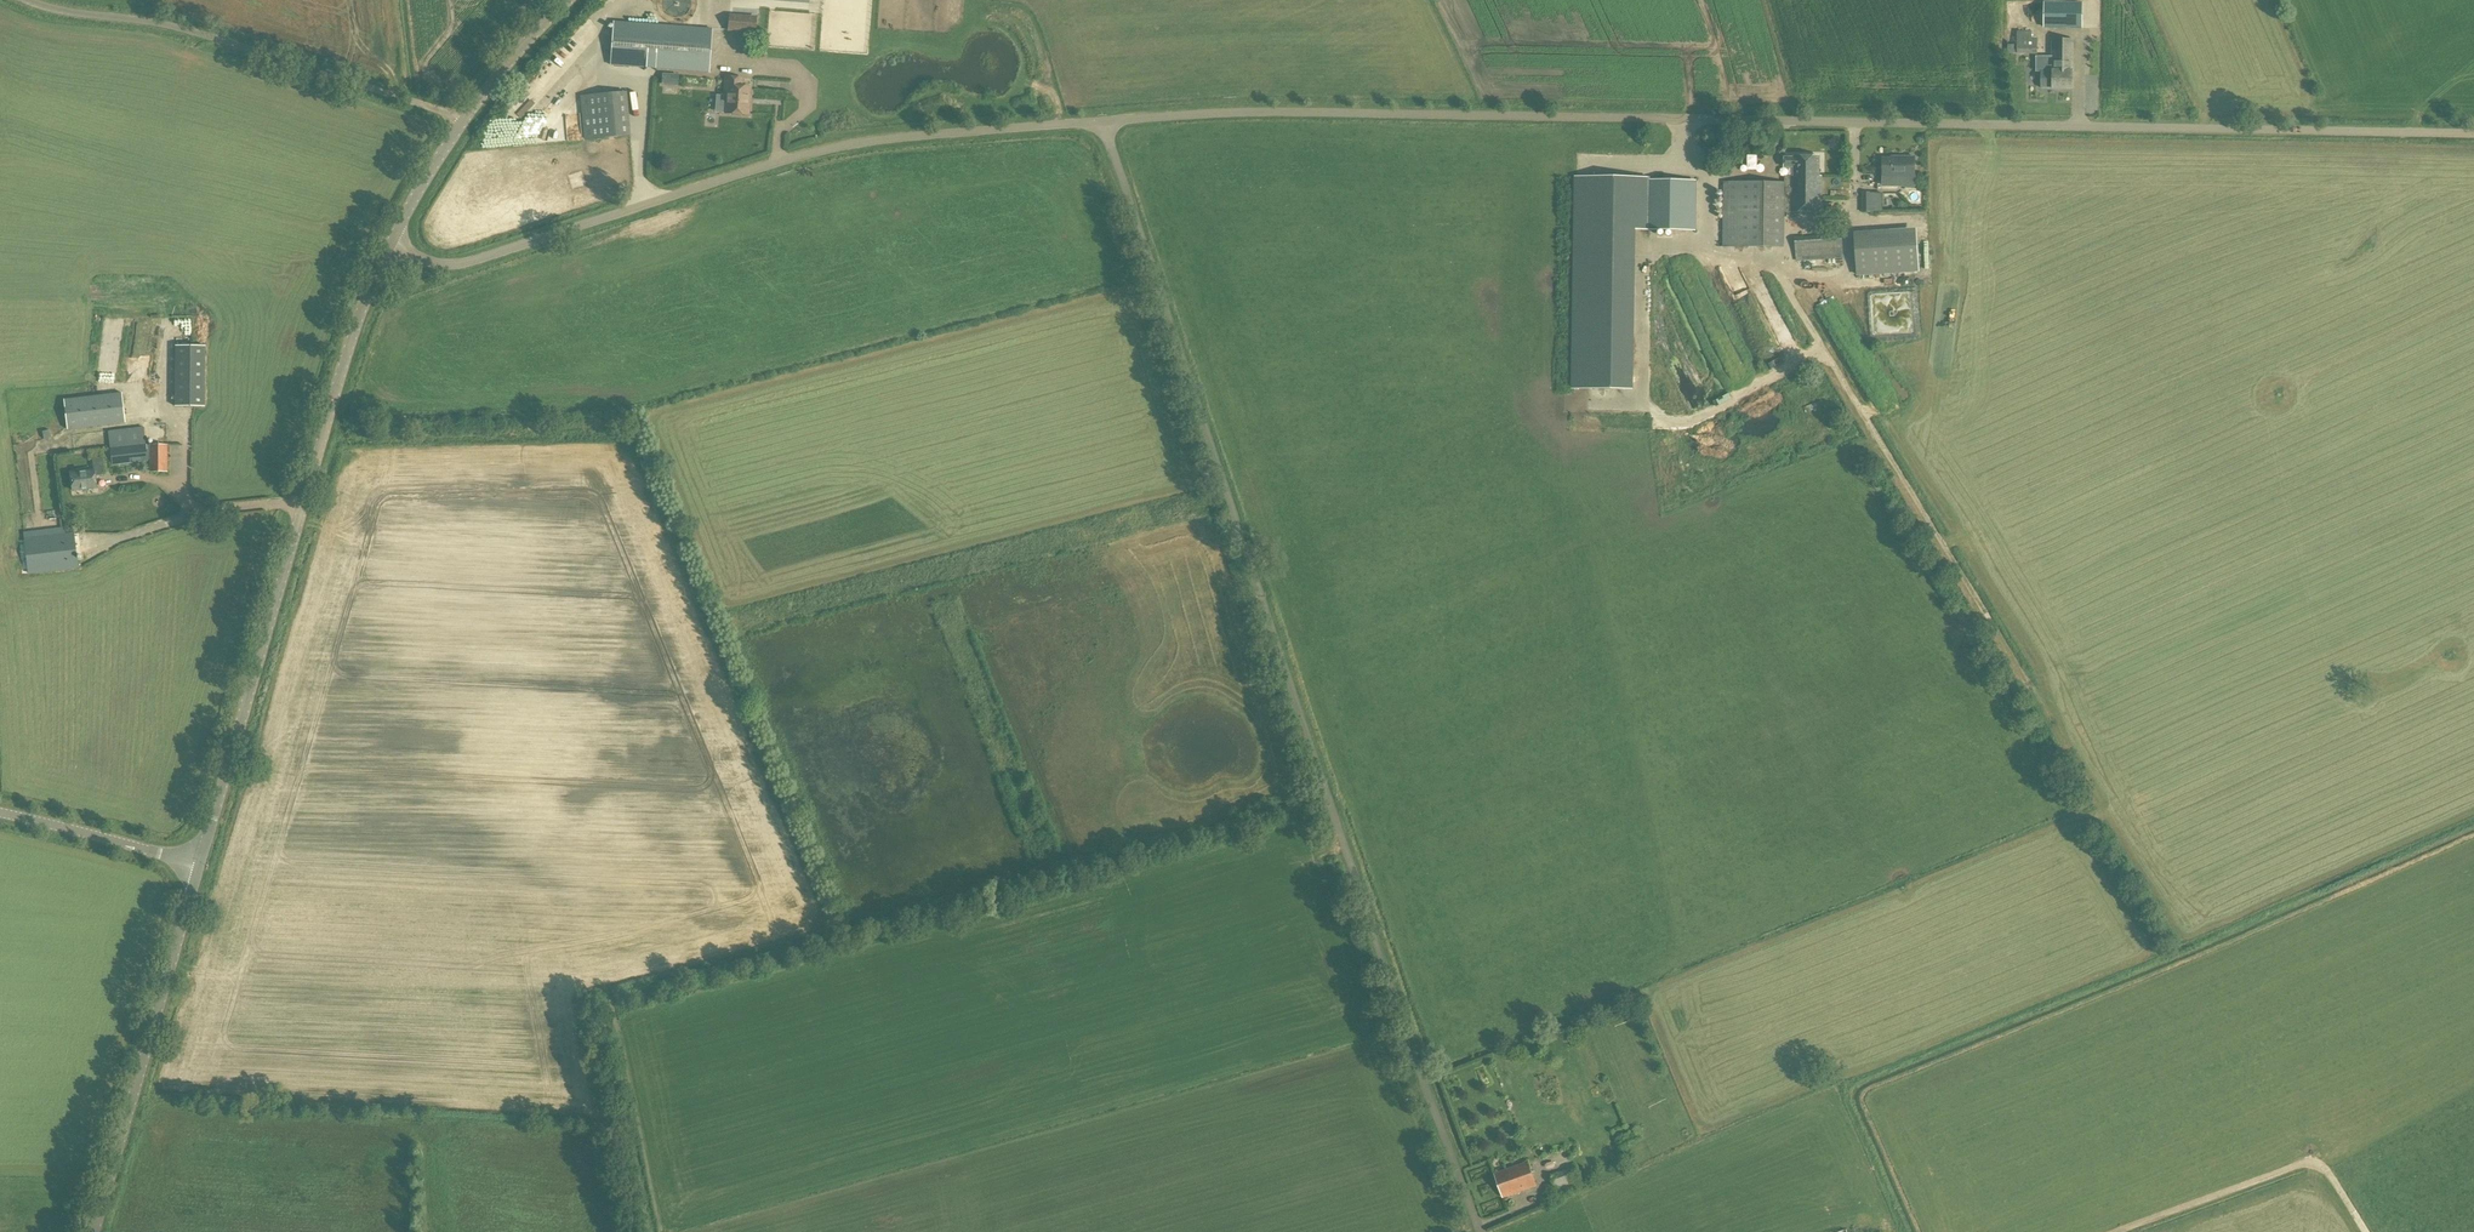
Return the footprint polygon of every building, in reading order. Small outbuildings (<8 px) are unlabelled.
[(2058,2),(2045,2),(2045,28),(2081,28),(2081,0),(2058,0),(2058,2)] [(755,31),(756,17),(730,15),(729,29),(755,31)] [(709,73),(712,28),(614,22),(610,72),(654,75),(655,69),(709,73)] [(2037,54),(2037,38),(2032,38),(2032,31),(2017,31),(2017,54),(2037,54)] [(2073,58),(2073,39),(2052,39),(2052,71),(2041,71),(2041,88),(2042,88),(2042,87),(2053,87),(2053,88),(2072,89),(2072,58),(2073,58)] [(678,86),(679,74),(663,73),(662,85),(678,86)] [(748,115),(750,87),(741,87),(741,78),(725,77),(724,96),(727,97),(726,113),(748,115)] [(585,139),(604,138),(629,135),(626,92),(581,97),(585,139)] [(1820,176),(1819,156),(1793,156),(1793,157),(1784,157),(1784,167),(1793,167),(1793,176),(1785,176),(1785,182),(1723,181),(1722,247),(1784,247),(1785,212),(1822,212),(1822,176),(1820,176)] [(1915,176),(1915,157),(1896,157),(1896,158),(1882,158),(1882,176),(1883,176),(1883,181),(1885,183),(1903,184),(1905,176),(1915,176)] [(1584,160),(1584,367),(1633,367),(1634,210),(1702,211),(1702,165),(1656,165),(1656,160),(1584,160)] [(1872,212),(1872,192),(1862,192),(1862,212),(1872,212)] [(1857,276),(1919,272),(1916,228),(1854,232),(1857,276)] [(1796,261),(1843,258),(1842,233),(1794,237),(1796,261)] [(151,326),(137,325),(136,363),(150,364),(151,326)] [(175,343),(175,404),(206,404),(207,343),(175,343)] [(68,430),(126,423),(122,392),(64,399),(68,430)] [(112,465),(148,461),(144,426),(108,430),(112,465)] [(168,471),(168,465),(168,444),(149,444),(149,471),(168,471)] [(73,490),(96,487),(95,476),(105,474),(103,457),(93,458),(94,470),(71,473),(73,490)] [(65,534),(64,527),(24,532),(28,574),(79,568),(74,533),(65,534)] [(1621,1147),(1641,1138),(1637,1129),(1617,1138),(1621,1147)] [(1503,1197),(1536,1185),(1528,1162),(1495,1173),(1503,1197)] [(1559,1195),(1582,1186),(1574,1167),(1551,1176),(1559,1195)]
